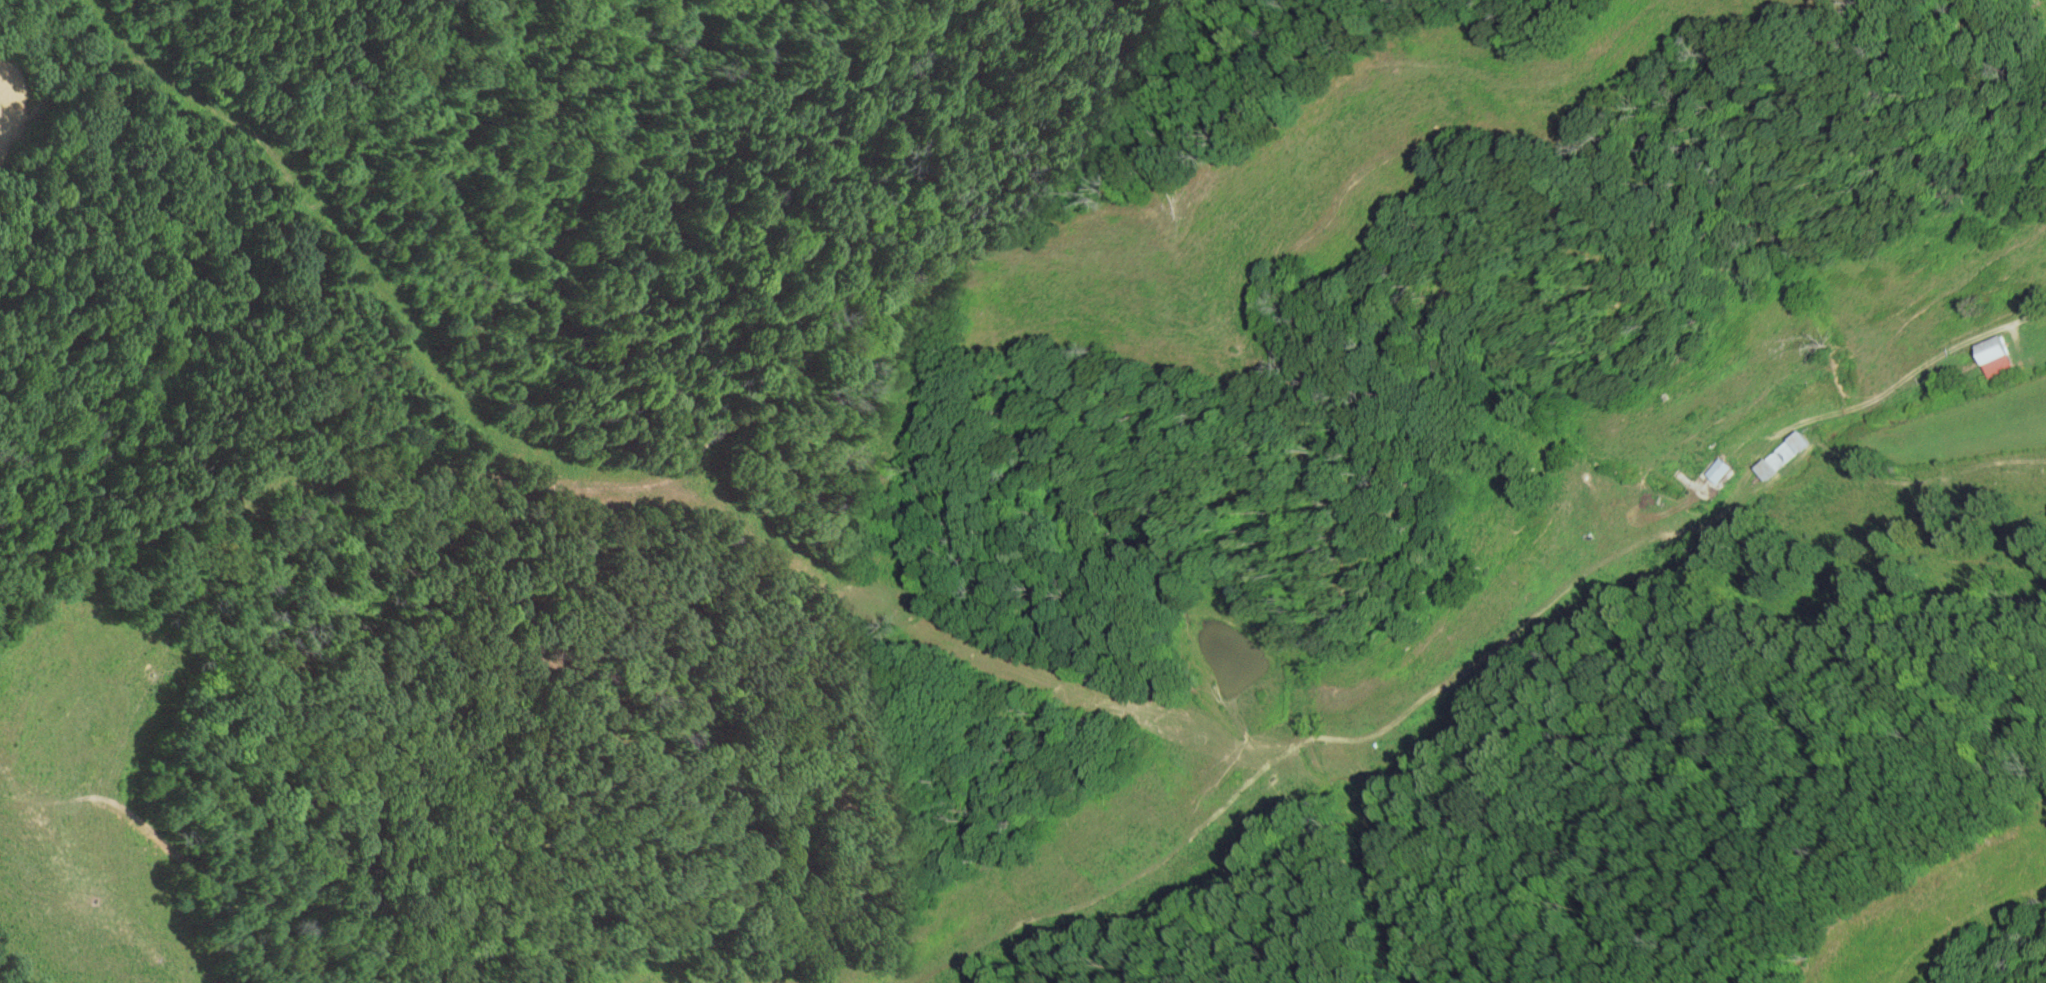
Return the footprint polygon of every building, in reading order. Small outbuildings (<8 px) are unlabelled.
[(2009,335),(1982,345),(1994,378),(2021,367),(2009,335)] [(1759,468),(1769,481),(1817,444),(1807,431),(1759,468)] [(1739,467),(1726,457),(1713,473),(1726,483),(1739,467)]
